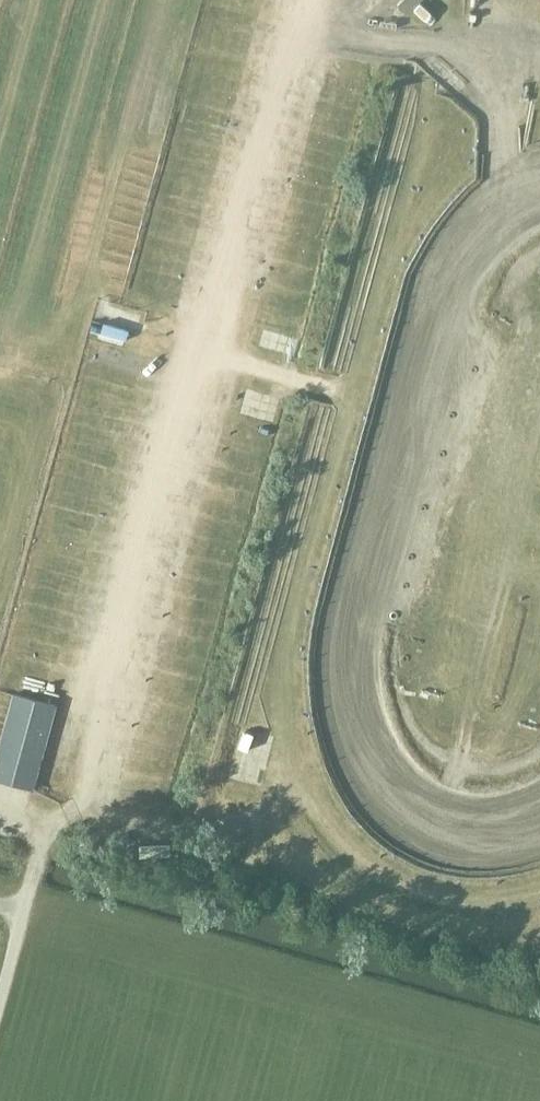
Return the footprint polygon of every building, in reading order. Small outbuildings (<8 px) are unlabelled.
[(129,335),(102,326),(99,338),(125,347),(129,335)] [(13,694),(10,693),(0,735),(0,776),(29,789),(52,704),(13,694)]
